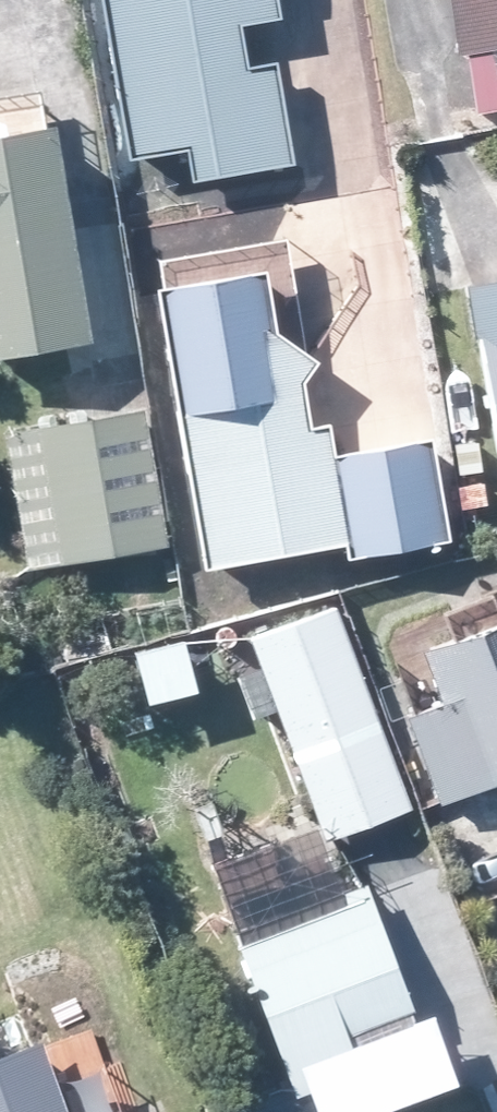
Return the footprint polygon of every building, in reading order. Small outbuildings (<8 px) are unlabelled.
[(243,53),(239,24),(279,17),(276,0),(102,0),(115,75),(243,53)] [(457,52),(467,49),(477,111),(496,107),(496,0),(448,0),(457,52)] [(243,53),(115,75),(129,158),(186,147),(192,180),(292,162),(274,62),(246,66),(243,53)] [(0,131),(0,353),(89,338),(52,122),(0,131)] [(332,455),(326,423),(308,426),(300,380),(314,360),(271,330),(262,270),(154,289),(202,566),(344,543),(347,557),(446,540),(429,438),(347,452),(332,455)] [(467,284),(496,459),(496,278),(467,284)] [(280,317),(290,317),(297,309),(297,300),(290,293),(279,293),(273,301),(272,310),(280,317)] [(52,529),(30,534),(20,535),(25,566),(165,543),(144,410),(87,418),(35,427),(40,460),(52,529)] [(412,802),(333,604),(246,638),(325,836),(412,802)] [(458,637),(443,643),(424,651),(445,703),(429,709),(412,715),(406,717),(440,804),(496,782),(496,622),(458,637)] [(296,1094),(359,1071),(346,1034),(410,1009),(363,885),(234,933),(296,1094)] [(38,1043),(6,1053),(0,1055),(0,1111),(62,1111),(38,1043)]
